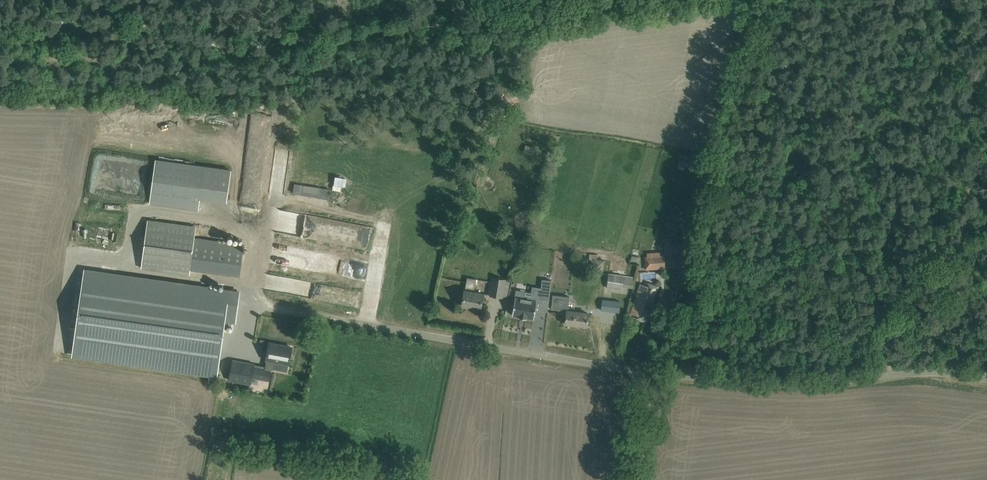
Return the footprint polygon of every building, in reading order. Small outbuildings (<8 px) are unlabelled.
[(526,144),(523,153),(535,157),(538,148),(526,144)] [(149,203),(199,210),(200,196),(227,200),(231,170),(155,160),(149,203)] [(294,184),(292,194),(330,198),(331,188),(294,184)] [(240,274),(243,245),(194,239),(196,226),(147,219),(140,268),(189,275),(190,268),(240,274)] [(359,241),(358,247),(370,249),(373,227),(348,223),(345,239),(359,241)] [(664,245),(665,255),(679,254),(679,244),(664,245)] [(664,260),(664,255),(651,256),(644,256),(645,269),(677,267),(676,259),(664,260)] [(76,329),(72,355),(121,362),(210,374),(217,375),(224,322),(229,322),(228,326),(227,327),(227,328),(226,329),(226,330),(227,330),(227,331),(229,332),(230,332),(231,332),(232,331),(232,330),(232,329),(232,328),(231,327),(232,323),(236,323),(240,293),(119,276),(84,271),(77,320),(76,329)] [(621,290),(623,276),(608,273),(606,288),(621,290)] [(477,279),(467,278),(462,306),(480,309),(483,294),(474,293),(477,279)] [(503,298),(503,296),(508,297),(510,281),(505,280),(506,280),(493,278),(490,296),(503,298)] [(512,304),(510,313),(512,313),(512,315),(520,316),(519,317),(521,317),(521,316),(525,317),(525,318),(526,318),(526,317),(534,319),(535,310),(537,298),(540,298),(540,300),(549,301),(551,281),(542,280),(541,289),(533,287),(532,293),(531,295),(525,294),(525,299),(515,297),(514,305),(512,304)] [(645,286),(641,285),(630,314),(637,316),(636,318),(646,321),(658,287),(647,283),(645,286)] [(587,326),(589,312),(568,310),(569,297),(553,295),(551,309),(567,311),(565,324),(587,326)] [(601,309),(620,313),(622,304),(603,300),(601,309)] [(289,364),(292,348),(283,346),(283,348),(269,345),(266,359),(267,359),(265,368),(254,366),(254,364),(233,360),(229,380),(251,384),(252,377),(269,380),(271,370),(273,371),(275,361),(289,364)] [(210,377),(209,382),(216,383),(217,375),(210,374),(210,377)]
